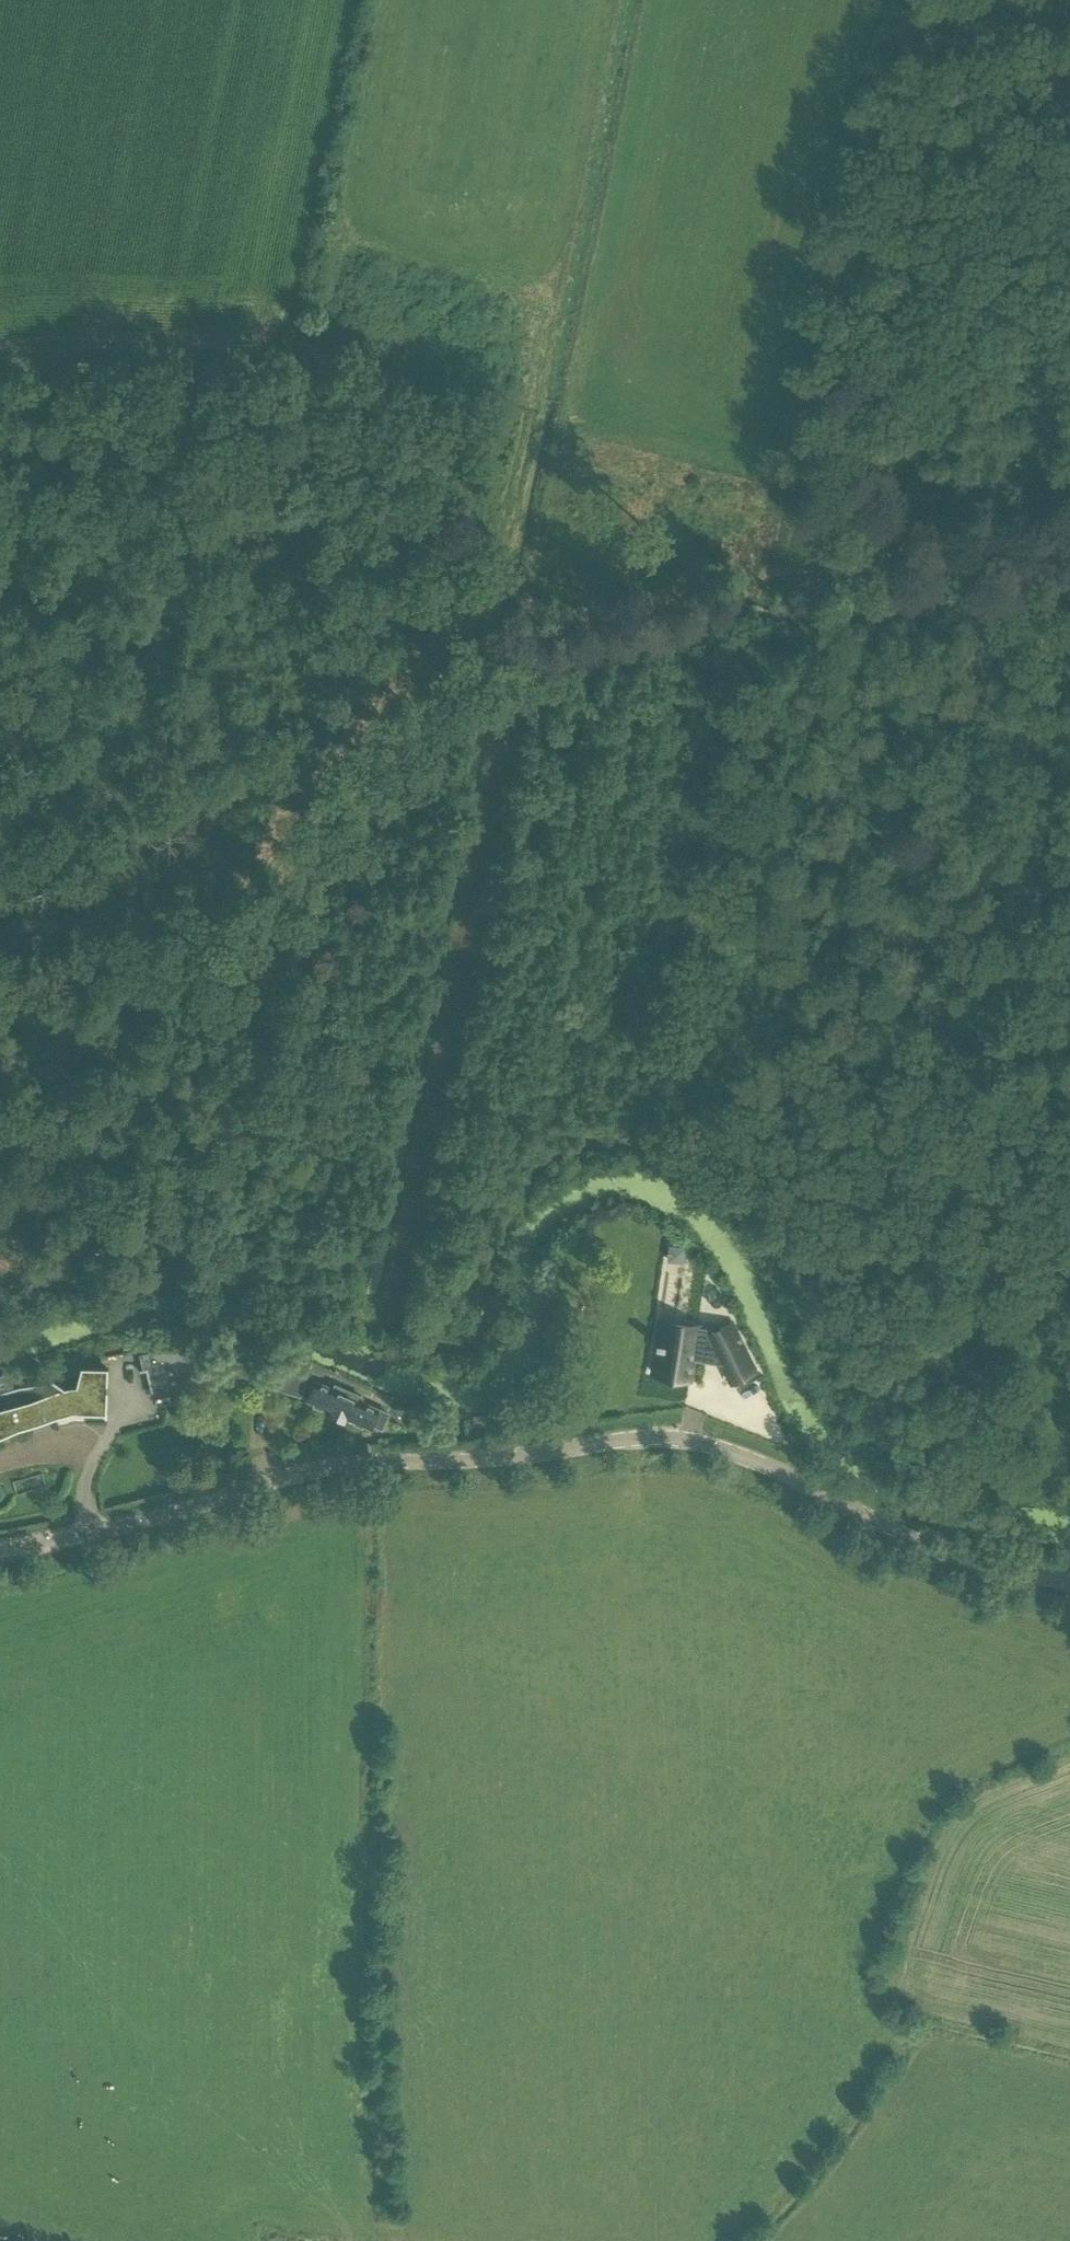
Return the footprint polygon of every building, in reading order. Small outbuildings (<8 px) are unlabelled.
[(672,1343),(664,1341),(658,1340),(655,1340),(654,1344),(657,1345),(652,1372),(689,1378),(692,1359),(698,1360),(699,1358),(705,1358),(711,1355),(711,1356),(717,1353),(723,1364),(731,1381),(754,1370),(730,1323),(711,1332),(708,1334),(708,1335),(696,1333),(697,1326),(676,1322),(672,1343)] [(195,1386),(190,1367),(185,1343),(139,1353),(141,1365),(148,1364),(155,1395),(195,1386)] [(266,1359),(259,1382),(299,1395),(304,1377),(284,1371),(286,1365),(266,1359)] [(17,1425),(72,1412),(105,1413),(106,1366),(81,1365),(77,1386),(63,1389),(53,1381),(18,1386),(0,1392),(0,1432),(17,1425)] [(314,1381),(306,1400),(368,1427),(370,1423),(380,1427),(387,1412),(359,1400),(361,1396),(334,1384),(332,1388),(314,1381)]
